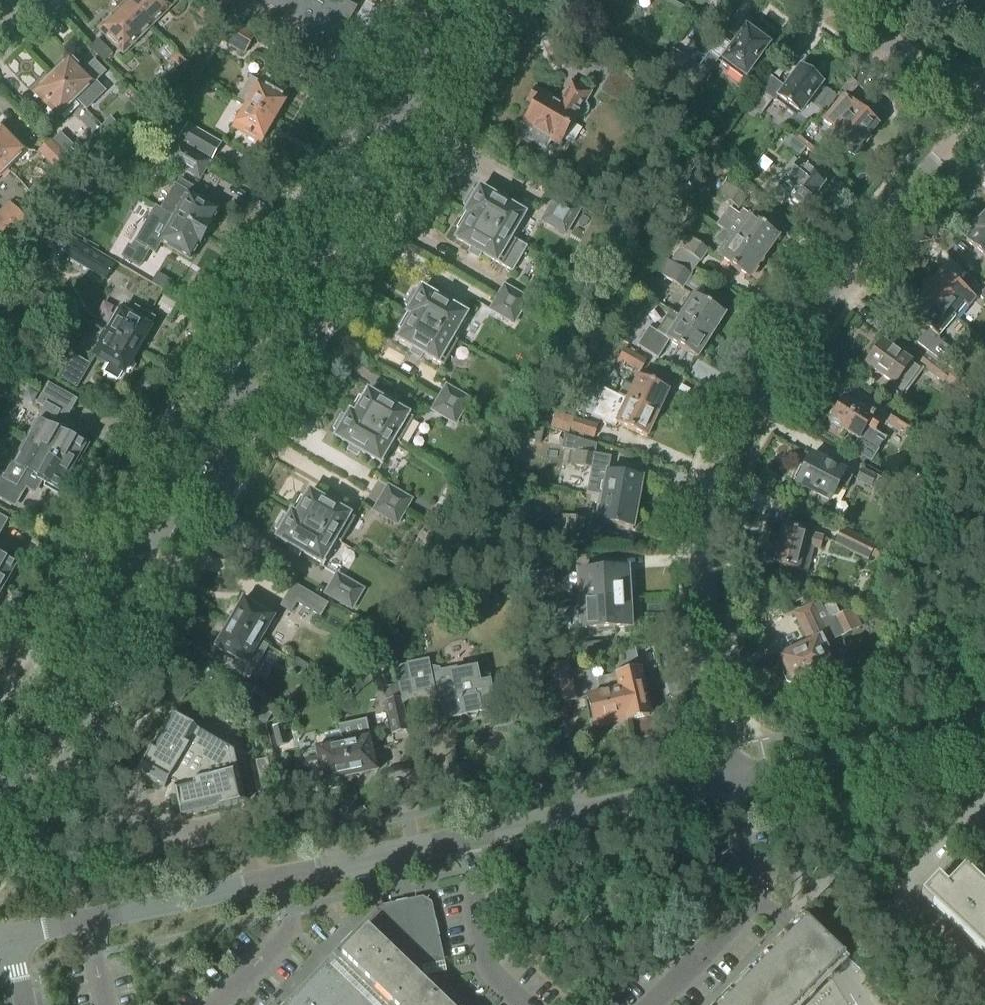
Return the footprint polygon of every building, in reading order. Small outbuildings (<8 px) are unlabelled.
[(127,3),(152,28),(171,8),(179,0),(130,0),(127,3)] [(277,9),(325,37),(344,3),(340,0),(261,0),(277,9)] [(117,12),(99,31),(123,55),(152,28),(127,3),(124,6),(122,6),(117,11),(117,12)] [(256,34),(228,18),(216,40),(245,55),(256,34)] [(722,62),(720,65),(741,81),(767,46),(764,44),(764,40),(755,34),(752,36),(745,30),(744,31),(722,62)] [(113,55),(98,41),(90,48),(104,64),(113,55)] [(689,81),(698,66),(694,64),(695,63),(672,51),(657,77),(682,91),(689,81)] [(180,68),(186,62),(178,53),(171,60),(180,68)] [(698,66),(689,81),(698,88),(705,79),(718,61),(708,54),(699,67),(698,66)] [(60,69),(52,77),(76,101),(87,111),(106,92),(97,83),(106,73),(94,61),(83,72),(70,60),(68,61),(65,61),(60,66),(60,69)] [(639,82),(614,68),(599,93),(624,107),(639,82)] [(768,78),(746,107),(747,107),(759,116),(767,106),(771,100),(774,103),(784,111),(787,107),(797,115),(804,106),(821,85),(816,81),(817,78),(811,73),(808,75),(800,69),(788,84),(784,90),(768,78)] [(58,119),(76,101),(52,77),(45,84),(42,84),(36,90),(36,93),(34,94),(58,119)] [(250,78),(237,100),(247,105),(246,106),(274,122),(287,99),(284,97),(285,95),(288,90),(287,90),(276,83),(272,90),(260,83),(250,78)] [(586,104),(583,103),(588,95),(570,84),(558,104),(535,91),(527,103),(533,107),(522,125),(532,131),(527,140),(543,150),(548,140),(558,146),(576,115),(579,117),(581,118),(583,117),(587,116),(589,113),(589,109),(587,106),(586,104)] [(815,105),(825,112),(837,96),(826,89),(815,105)] [(844,98),(821,123),(834,135),(830,140),(833,142),(831,145),(830,146),(829,148),(829,149),(829,150),(829,152),(830,153),(831,154),(831,155),(833,156),(834,157),(835,158),(836,158),(838,158),(839,158),(841,157),(842,157),(843,156),(845,153),(849,156),(875,126),(844,98)] [(246,106),(233,128),(261,144),(274,122),(246,106)] [(102,127),(111,136),(118,128),(109,120),(102,127)] [(221,144),(189,125),(180,139),(212,159),(221,144)] [(9,170),(27,153),(2,127),(0,129),(0,161),(9,170)] [(104,143),(111,136),(102,127),(95,134),(104,143)] [(799,158),(806,149),(791,136),(783,146),(799,158)] [(50,141),(38,153),(60,176),(73,164),(65,156),(52,142),(50,141)] [(199,178),(208,164),(178,146),(170,160),(199,178)] [(73,147),(65,156),(73,164),(75,166),(78,169),(86,161),(73,147)] [(9,170),(0,161),(0,179),(9,170)] [(781,206),(789,196),(804,209),(807,205),(815,195),(823,185),(793,161),(777,180),(772,181),(766,189),(766,193),(766,194),(781,206)] [(744,176),(750,169),(742,162),(736,169),(744,176)] [(29,191),(44,207),(55,196),(41,180),(29,191)] [(176,187),(161,212),(202,236),(205,232),(209,231),(212,226),(211,222),(218,210),(193,195),(196,190),(180,181),(176,187)] [(717,195),(736,208),(744,197),(724,184),(717,195)] [(463,212),(510,240),(523,217),(475,190),(472,195),(467,192),(458,207),(464,210),(463,212)] [(540,221),(566,236),(580,211),(555,196),(540,221)] [(11,244),(30,225),(9,203),(0,212),(0,233),(11,244)] [(129,247),(123,257),(141,268),(147,257),(145,256),(148,250),(155,253),(162,241),(189,258),(202,236),(161,212),(156,209),(132,249),(129,247)] [(737,211),(722,232),(730,237),(731,238),(733,239),(762,260),(765,256),(767,258),(773,250),(771,248),(778,239),(749,218),(745,216),(737,211)] [(509,241),(510,240),(463,212),(461,215),(452,231),(457,233),(452,241),(508,274),(523,249),(509,241)] [(980,221),(970,231),(973,233),(965,242),(984,261),(984,225),(980,221)] [(721,246),(714,257),(718,260),(747,281),(762,260),(733,239),(731,238),(730,237),(722,232),(715,241),(721,246)] [(66,254),(73,243),(55,234),(49,244),(66,254)] [(0,235),(0,252),(8,243),(0,235)] [(674,257),(694,270),(699,263),(700,264),(708,251),(687,237),(686,238),(683,236),(678,243),(676,242),(670,252),(675,255),(674,257)] [(66,254),(65,256),(105,280),(113,267),(92,254),(73,243),(66,254)] [(691,275),(694,270),(674,257),(670,263),(665,260),(657,274),(683,290),(692,276),(691,275)] [(921,285),(921,286),(921,287),(921,288),(922,289),(922,290),(923,290),(923,291),(924,291),(924,292),(924,293),(954,319),(964,307),(967,310),(974,301),(940,273),(934,281),(933,280),(932,280),(931,279),(930,279),(929,279),(928,279),(927,279),(926,279),(925,279),(924,280),(923,281),(922,282),(922,283),(921,284),(921,285)] [(495,299),(520,313),(528,301),(502,286),(495,299)] [(405,313),(452,341),(466,318),(418,291),(415,296),(410,293),(401,308),(406,311),(405,313)] [(905,317),(905,318),(905,319),(906,320),(906,321),(906,322),(907,322),(907,323),(908,323),(908,324),(909,324),(910,324),(910,325),(911,325),(912,325),(913,325),(914,325),(915,325),(915,324),(916,324),(917,324),(917,323),(918,323),(918,322),(927,330),(937,339),(938,338),(954,319),(924,293),(907,313),(907,314),(906,314),(906,315),(906,316),(905,316),(905,317)] [(687,306),(679,319),(710,338),(712,335),(714,337),(719,328),(717,327),(724,316),(690,295),(684,304),(687,306)] [(513,326),(520,313),(495,299),(488,311),(513,326)] [(590,321),(597,309),(582,301),(575,312),(590,321)] [(151,336),(149,332),(151,330),(150,329),(155,320),(133,307),(129,313),(119,307),(117,309),(115,308),(103,329),(105,331),(104,333),(137,352),(143,343),(147,343),(151,336)] [(452,341),(405,313),(404,316),(395,332),(399,334),(395,342),(441,368),(455,343),(452,341)] [(648,328),(636,347),(657,360),(668,342),(696,360),(710,338),(679,319),(669,313),(664,320),(665,321),(657,334),(648,328)] [(576,331),(583,319),(574,314),(567,326),(576,331)] [(927,330),(915,344),(951,371),(960,360),(938,342),(938,338),(937,339),(927,330)] [(132,361),(137,352),(104,333),(98,343),(102,345),(95,358),(109,366),(104,375),(118,383),(123,374),(124,374),(126,372),(130,372),(134,365),(132,361)] [(867,362),(865,365),(882,378),(892,385),(891,386),(888,391),(900,400),(901,401),(923,370),(918,366),(917,365),(915,368),(890,350),(881,343),(875,352),(871,351),(866,359),(867,362)] [(640,373),(647,359),(625,347),(615,365),(622,368),(624,364),(640,373)] [(72,355),(59,378),(77,388),(90,366),(72,355)] [(925,357),(918,366),(923,370),(942,385),(949,375),(925,357)] [(668,392),(637,378),(632,387),(624,383),(618,397),(626,401),(657,416),(668,392)] [(24,443),(71,470),(74,464),(72,463),(81,446),(64,436),(71,425),(61,420),(72,399),(46,385),(34,406),(46,412),(37,430),(33,427),(24,443)] [(443,388),(437,399),(460,413),(462,414),(469,401),(444,386),(443,388)] [(972,389),(964,400),(974,408),(983,397),(972,389)] [(646,439),(657,416),(626,401),(618,397),(604,391),(592,417),(600,421),(599,423),(605,426),(606,424),(615,427),(617,426),(646,439)] [(348,414),(398,443),(411,420),(365,394),(361,402),(357,399),(348,414)] [(829,419),(827,422),(857,441),(850,451),(869,464),(885,440),(875,433),(881,423),(843,398),(835,410),(832,411),(828,417),(829,419)] [(437,399),(430,412),(455,426),(462,414),(460,413),(437,399)] [(894,412),(886,425),(906,438),(914,425),(894,412)] [(567,434),(572,418),(555,413),(550,429),(567,434)] [(397,445),(398,443),(348,414),(348,415),(347,415),(345,420),(339,417),(331,432),(336,435),(333,440),(381,467),(394,443),(397,445)] [(594,439),(598,426),(574,418),(570,432),(594,439)] [(540,446),(543,434),(524,429),(522,441),(540,446)] [(71,470),(24,443),(16,458),(20,460),(9,479),(0,474),(0,501),(12,507),(23,488),(32,493),(38,482),(55,491),(65,474),(68,475),(71,470)] [(571,452),(569,465),(591,469),(594,470),(596,456),(571,452)] [(591,469),(587,494),(598,496),(602,497),(637,504),(638,501),(642,502),(644,490),(640,489),(642,479),(616,474),(607,472),(609,459),(596,456),(594,470),(591,469)] [(852,479),(809,457),(803,470),(799,468),(792,481),(796,482),(795,484),(829,502),(836,489),(844,493),(852,479)] [(887,482),(861,469),(855,481),(881,494),(887,482)] [(379,499),(404,514),(411,502),(386,487),(379,499)] [(291,515),(341,544),(354,520),(308,494),(304,502),(299,500),(291,515)] [(598,496),(596,506),(600,507),(597,523),(632,530),(637,504),(602,497),(598,496)] [(397,527),(404,514),(379,499),(371,512),(397,527)] [(340,546),(341,544),(291,515),(290,515),(287,520),(282,517),(273,532),(279,535),(276,540),(323,567),(337,544),(340,546)] [(584,520),(559,516),(557,529),(582,534),(584,520)] [(807,534),(783,528),(773,567),(807,575),(813,550),(820,551),(823,537),(807,533),(807,534)] [(842,528),(834,545),(868,561),(870,556),(884,563),(889,553),(875,546),(876,545),(842,528)] [(3,590),(6,585),(3,583),(13,566),(0,559),(0,589),(3,590)] [(578,572),(581,631),(629,628),(628,618),(633,613),(631,584),(626,580),(626,570),(578,572)] [(324,596),(353,613),(364,593),(364,592),(335,576),(324,596)] [(319,617),(327,604),(293,584),(279,607),(291,614),(297,604),(319,617)] [(228,616),(229,623),(228,625),(259,643),(273,618),(256,608),(242,600),(234,613),(228,616)] [(792,652),(779,658),(783,666),(785,670),(784,671),(783,671),(782,673),(782,675),(783,678),(785,683),(789,684),(791,683),(792,684),(792,686),(813,676),(834,666),(824,645),(862,627),(853,608),(826,621),(818,605),(813,608),(812,605),(807,607),(793,614),(806,643),(792,650),(792,652)] [(222,636),(214,649),(235,661),(233,664),(230,669),(248,679),(267,647),(263,645),(259,643),(228,625),(227,626),(221,629),(222,636)] [(605,656),(604,643),(582,644),(583,660),(605,656)] [(634,649),(611,654),(614,666),(636,661),(634,649)] [(636,661),(614,666),(616,676),(619,691),(621,691),(627,717),(626,718),(627,721),(648,717),(636,661)] [(403,667),(395,669),(398,687),(401,699),(403,705),(413,698),(413,696),(429,692),(429,691),(440,689),(444,707),(442,707),(443,713),(445,721),(451,720),(461,718),(466,717),(466,719),(473,718),(473,717),(473,716),(476,715),(476,714),(483,713),(489,712),(487,699),(491,698),(488,685),(487,685),(478,687),(477,679),(475,670),(474,666),(449,671),(449,670),(440,671),(439,669),(428,668),(427,662),(403,667)] [(560,665),(544,668),(545,673),(552,706),(555,722),(569,719),(566,704),(576,701),(568,663),(560,665)] [(594,696),(587,698),(590,713),(594,729),(603,727),(609,725),(608,722),(620,719),(626,718),(627,717),(621,691),(619,691),(616,676),(603,679),(597,680),(600,695),(594,696)] [(398,687),(383,690),(385,702),(384,702),(391,735),(408,730),(403,705),(401,699),(398,687)] [(279,701),(256,688),(243,710),(268,723),(279,701)] [(171,718),(138,774),(164,789),(169,782),(175,786),(178,787),(173,788),(176,799),(171,801),(175,820),(244,805),(233,754),(171,718)] [(349,779),(377,773),(369,737),(365,721),(339,727),(340,732),(338,732),(349,779)] [(276,747),(287,744),(283,727),(272,730),(276,747)] [(322,785),(349,779),(338,732),(323,735),(326,747),(314,749),(322,785)] [(960,875),(965,871),(964,870),(946,889),(937,880),(920,897),(930,907),(931,906),(984,958),(984,899),(960,875)] [(417,976),(412,971),(418,965),(421,961),(422,961),(436,958),(424,905),(381,914),(380,914),(367,927),(340,955),(382,995),(391,1003),(393,1004),(447,1004),(417,976)] [(834,967),(849,952),(810,915),(795,930),(724,1004),(796,1004),(834,967)] [(326,963),(286,1004),(370,1004),(326,963)]
